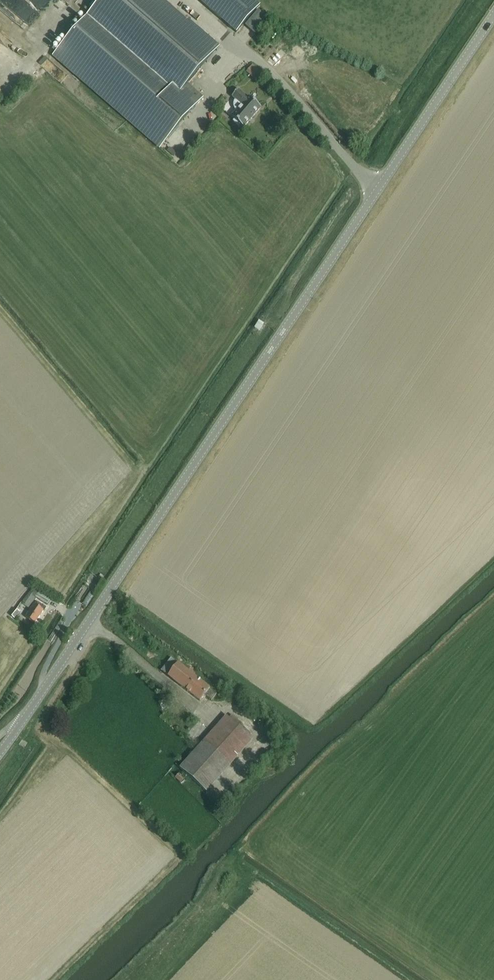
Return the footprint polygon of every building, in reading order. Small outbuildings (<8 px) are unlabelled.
[(30,17),(45,0),(11,0),(30,17)] [(159,149),(208,93),(201,87),(197,92),(188,84),(220,47),(189,20),(187,22),(162,0),(100,0),(52,56),(159,149)] [(260,5),(254,0),(198,0),(236,33),(260,5)] [(261,107),(248,97),(248,98),(238,89),(232,96),(235,99),(234,101),(234,104),(234,107),(235,109),(236,111),(231,117),(234,120),(233,121),(239,126),(240,125),(243,128),(261,107)] [(267,322),(272,313),(267,310),(262,320),(267,322)] [(50,599),(42,594),(31,587),(21,603),(29,608),(36,597),(47,604),(50,599)] [(90,592),(82,604),(86,606),(94,594),(90,592)] [(34,623),(43,611),(34,604),(25,617),(34,623)] [(15,619),(20,612),(16,609),(11,616),(15,619)] [(211,700),(216,694),(170,658),(160,670),(199,701),(204,695),(211,700)] [(224,700),(229,694),(223,690),(218,696),(224,700)] [(238,721),(231,715),(229,718),(226,716),(179,768),(206,791),(252,739),(235,724),(238,721)] [(197,722),(201,726),(208,719),(203,715),(197,722)] [(181,783),(185,779),(179,774),(175,779),(181,783)]
